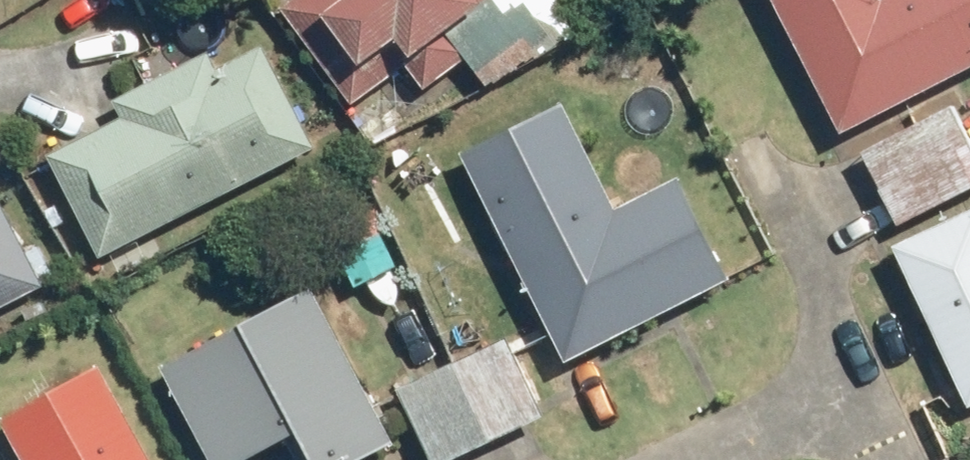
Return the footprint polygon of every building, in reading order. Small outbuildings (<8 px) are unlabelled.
[(364,97),(485,1),(484,0),(306,0),(294,10),(364,97)] [(848,127),(969,65),(969,0),(779,0),(848,127)] [(60,153),(111,247),(308,142),(257,48),(60,153)] [(685,180),(620,215),(564,107),(468,156),(568,351),(571,350),(577,360),(736,275),(685,180)] [(902,216),(969,188),(969,114),(967,108),(873,147),(902,216)] [(905,244),(945,332),(948,331),(969,379),(969,215),(905,244)] [(36,287),(0,218),(0,305),(36,287)] [(391,442),(365,397),(369,394),(313,292),(176,366),(227,459),(247,459),(305,429),(324,459),(360,459),(391,442)] [(509,344),(415,390),(447,452),(540,406),(509,344)] [(10,423),(30,459),(152,459),(105,373),(10,423)]
